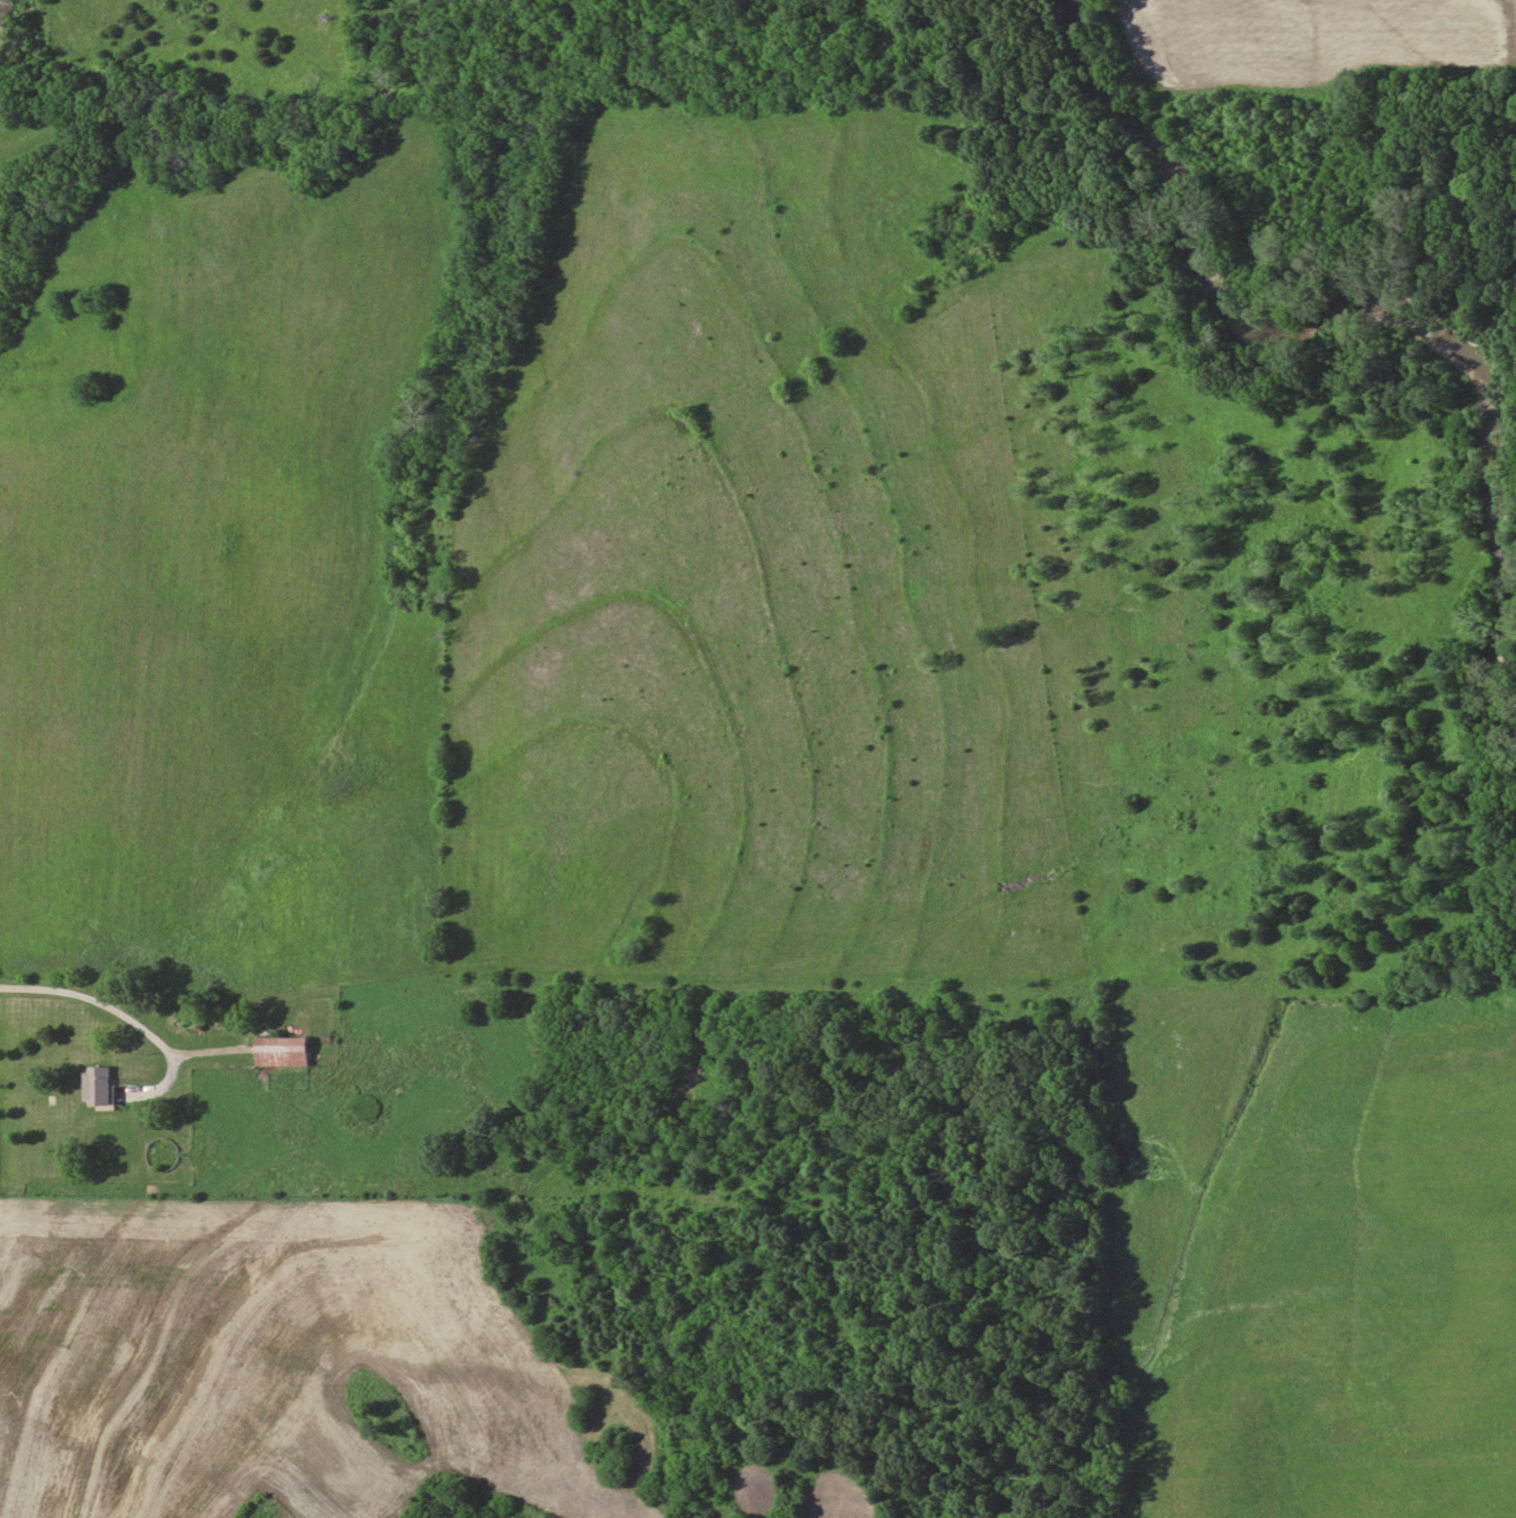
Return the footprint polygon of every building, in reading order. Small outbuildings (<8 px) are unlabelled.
[(258,1035),(258,1065),(313,1065),(313,1035),(258,1035)] [(114,1103),(114,1065),(88,1065),(88,1103),(114,1103)]
